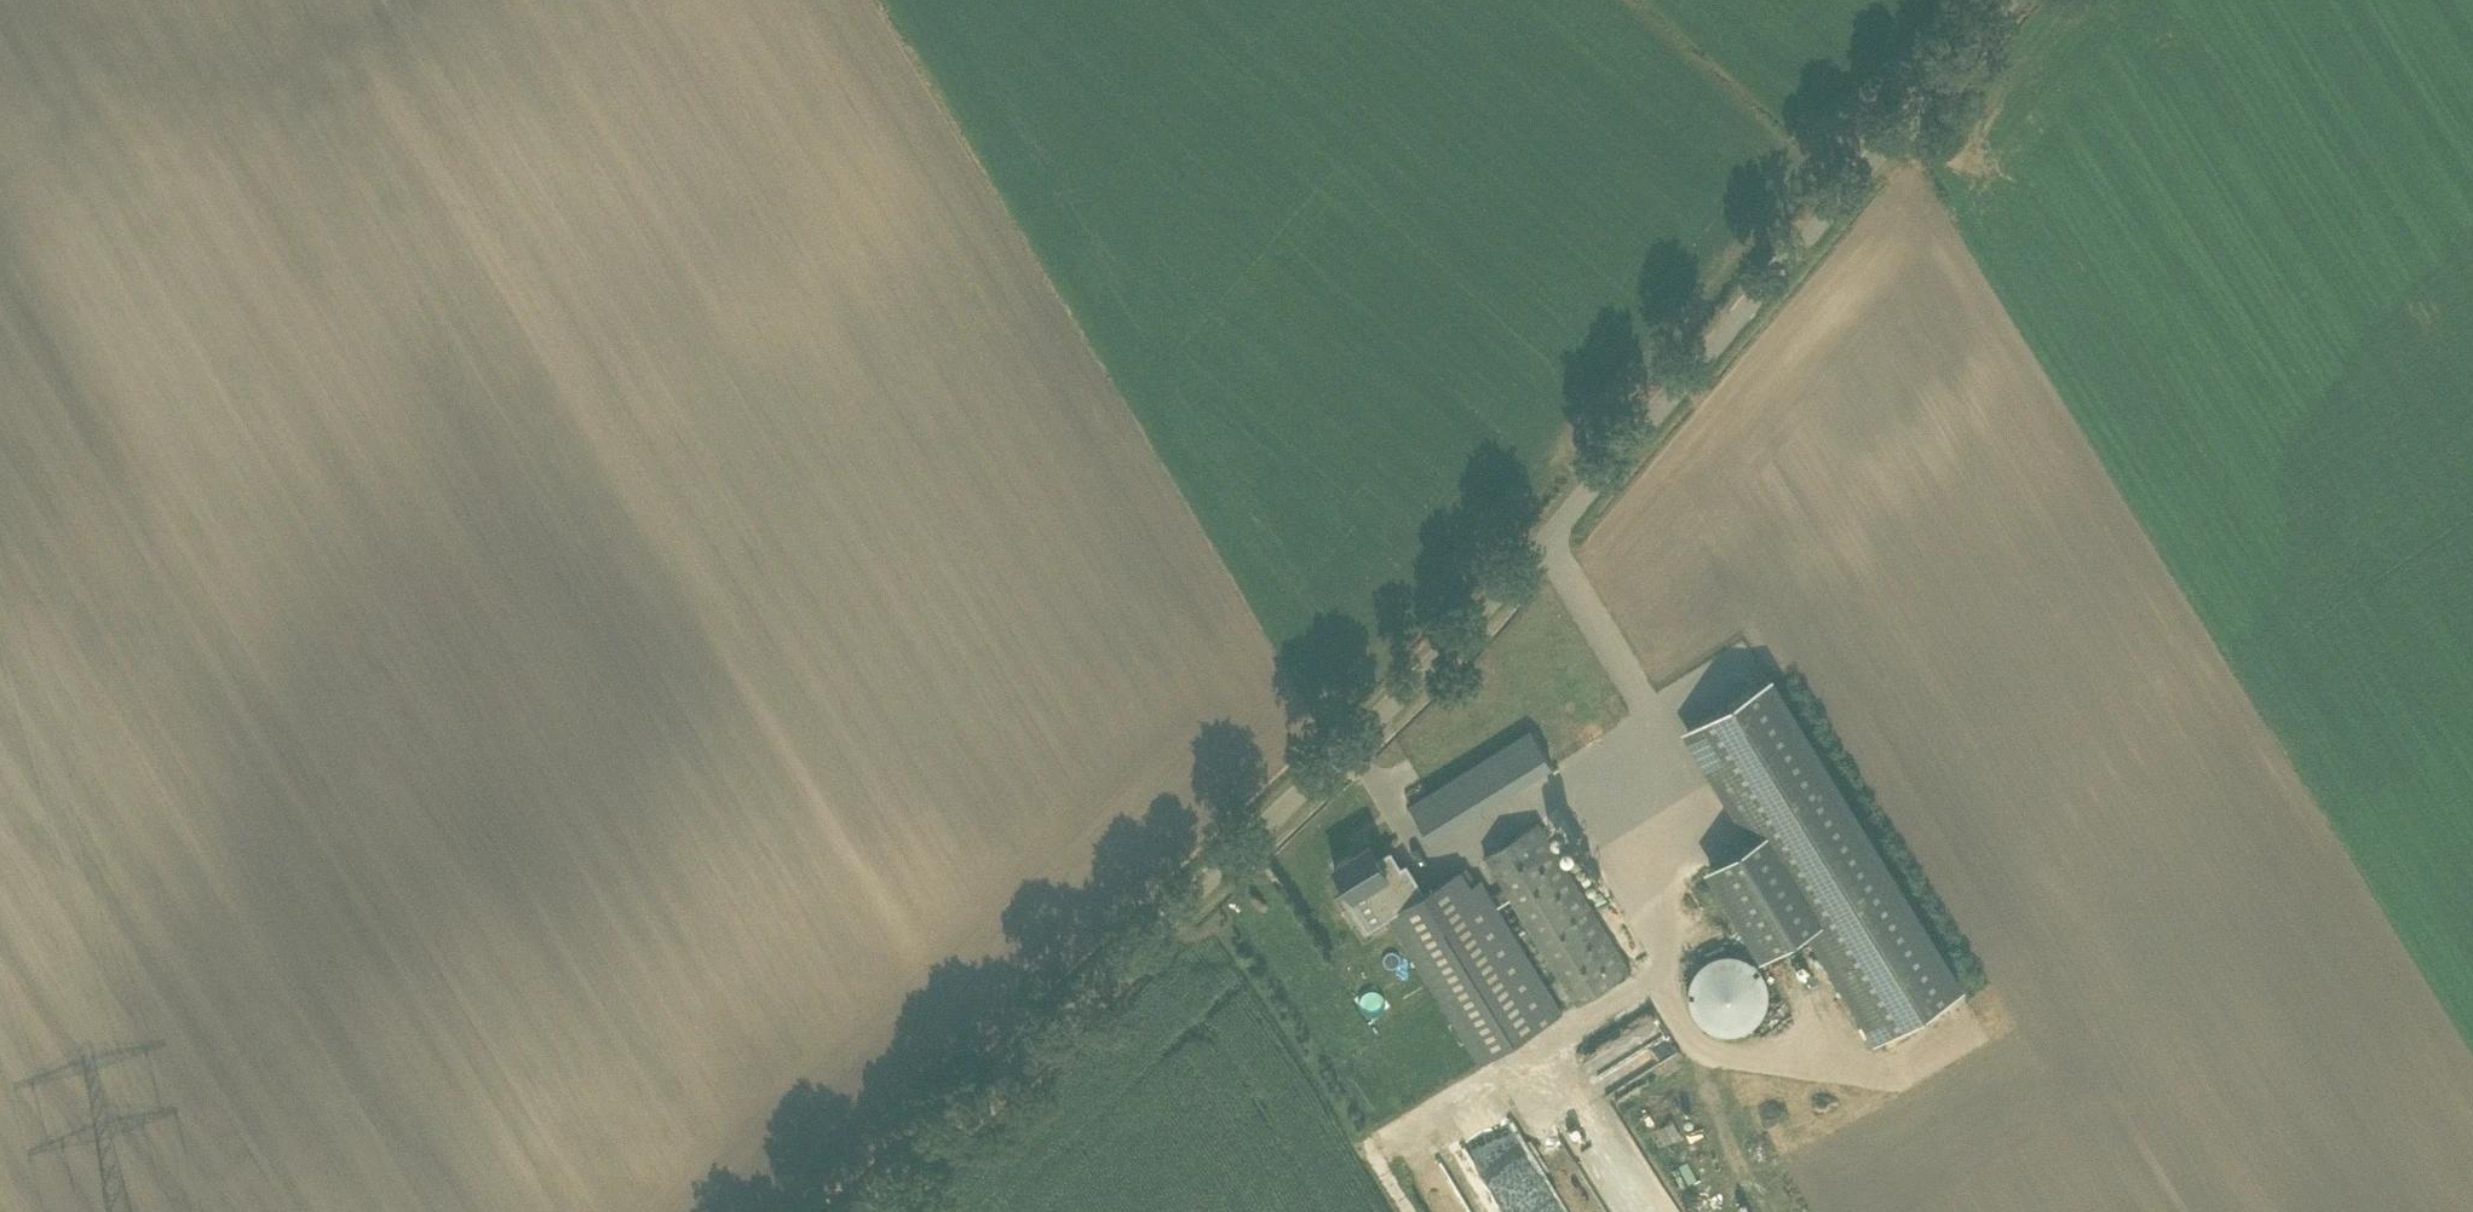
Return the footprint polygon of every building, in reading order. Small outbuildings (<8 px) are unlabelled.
[(1711,866),(1765,954),(1809,926),(1878,1038),(1960,988),(1769,678),(1688,729),(1756,839),(1711,866)] [(1429,836),(1551,762),(1531,730),(1410,804),(1429,836)] [(1575,1004),(1628,971),(1536,820),(1483,853),(1496,875),(1489,878),(1497,891),(1503,887),(1575,1004)] [(1478,1060),(1550,1016),(1562,1009),(1481,879),(1477,881),(1467,865),(1460,869),(1425,891),(1405,860),(1400,863),(1389,847),(1377,855),(1369,843),(1334,864),(1354,896),(1373,884),(1390,911),(1386,914),(1446,1012),(1446,1013),(1476,1061),(1478,1060)] [(1726,1032),(1730,1032),(1734,1032),(1738,1031),(1741,1030),(1745,1029),(1748,1027),(1752,1025),(1755,1022),(1758,1020),(1760,1017),(1762,1013),(1764,1010),(1766,1006),(1767,1003),(1768,999),(1768,995),(1768,991),(1768,987),(1767,983),(1766,980),(1765,976),(1763,972),(1761,969),(1758,966),(1755,963),(1753,961),(1751,960),(1748,958),(1745,956),(1741,955),(1737,954),(1733,953),(1729,953),(1725,953),(1721,953),(1719,954),(1715,955),(1711,957),(1708,958),(1704,961),(1701,963),(1699,966),(1696,969),(1695,971),(1693,975),(1691,978),(1690,982),(1689,986),(1689,990),(1688,994),(1689,998),(1689,1001),(1691,1005),(1692,1009),(1694,1012),(1696,1016),(1698,1019),(1701,1022),(1704,1024),(1707,1026),(1711,1028),(1714,1030),(1718,1031),(1722,1032),(1726,1032)] [(1660,1017),(1597,1056),(1616,1086),(1679,1047),(1660,1017)]
